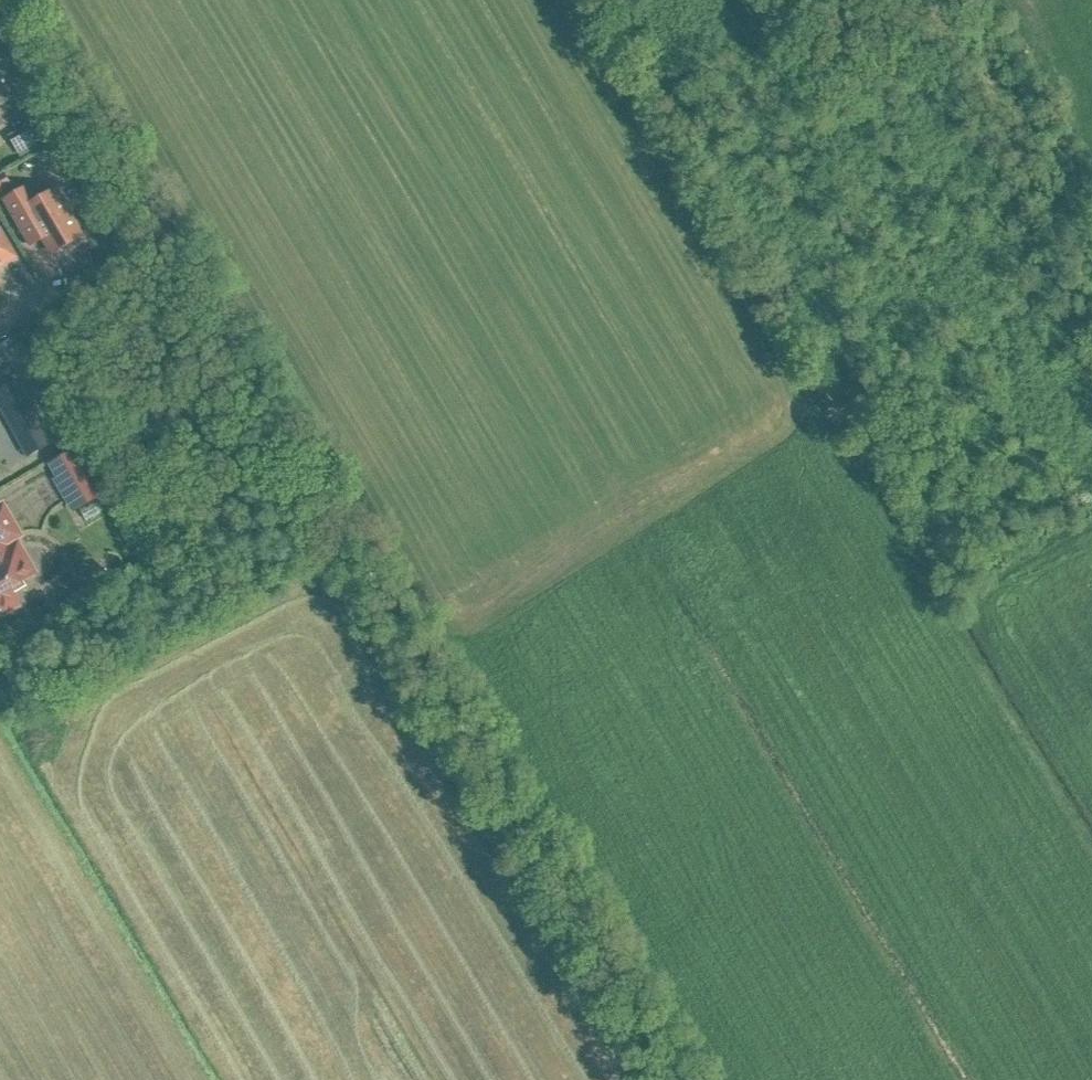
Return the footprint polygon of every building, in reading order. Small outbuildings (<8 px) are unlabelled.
[(40,145),(30,128),(10,139),(20,156),(40,145)] [(11,183),(4,171),(0,173),(0,190),(11,183)] [(36,200),(28,186),(3,200),(29,246),(43,238),(52,254),(84,236),(56,188),(36,200)] [(0,229),(0,267),(16,257),(0,229)] [(39,416),(18,379),(0,389),(0,411),(11,431),(39,416)] [(85,473),(79,462),(72,451),(50,464),(63,486),(70,482),(85,473)] [(0,509),(0,613),(18,603),(19,602),(18,601),(14,593),(11,588),(28,578),(34,575),(17,547),(12,538),(18,535),(2,508),(0,509)]
